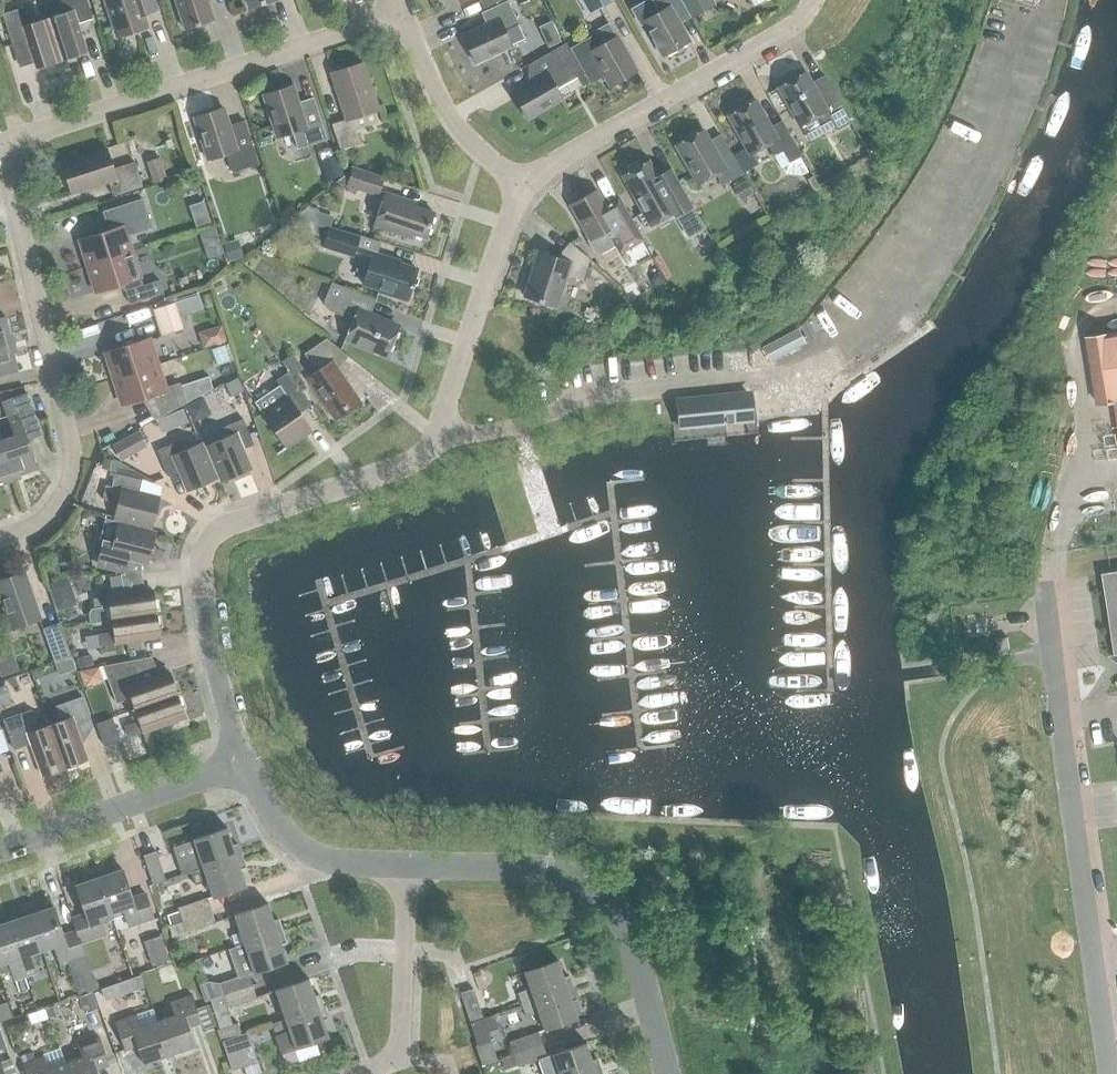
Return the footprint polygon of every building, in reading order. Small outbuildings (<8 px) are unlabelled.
[(47,17),(60,59),(86,51),(77,23),(92,18),(86,0),(59,0),(63,12),(47,17)] [(117,36),(145,27),(141,15),(155,11),(152,0),(105,0),(117,36)] [(183,28),(213,19),(207,0),(174,0),(183,28)] [(486,24),(462,36),(474,61),(510,45),(524,38),(517,23),(507,0),(480,12),(486,24)] [(595,9),(611,0),(589,0),(595,9)] [(688,40),(671,12),(682,5),(688,16),(689,17),(680,0),(647,0),(632,9),(640,23),(643,21),(663,55),(688,40)] [(710,0),(682,0),(691,17),(713,5),(710,0)] [(60,59),(47,17),(31,23),(25,5),(1,13),(11,44),(26,39),(35,67),(60,59)] [(548,22),(538,26),(548,47),(559,43),(548,22)] [(603,73),(610,85),(635,71),(607,23),(597,28),(599,32),(571,48),(590,81),(603,73)] [(560,98),(552,83),(573,71),(580,84),(586,81),(580,68),(566,42),(527,65),(535,79),(512,92),(526,117),(560,98)] [(345,118),(331,123),(339,148),(360,142),(356,129),(377,122),(373,110),(377,109),(362,62),(330,73),(345,118)] [(817,115),(826,131),(848,118),(833,91),(819,99),(804,72),(778,86),(800,125),(817,115)] [(292,85),(262,94),(276,137),(291,132),(297,149),(326,139),(313,97),(297,102),(292,85)] [(754,100),(728,115),(749,153),(766,144),(767,144),(773,155),(782,150),(789,162),(781,167),(785,174),(801,175),(807,171),(799,156),(801,155),(781,120),(769,127),(766,121),(754,100)] [(193,117),(207,159),(225,153),(231,172),(257,164),(243,120),(228,125),(223,107),(193,117)] [(729,150),(717,156),(702,130),(675,144),(697,183),(715,173),(721,185),(742,173),(736,164),(732,156),(729,150)] [(61,162),(71,193),(108,182),(112,196),(142,186),(134,161),(112,168),(105,147),(61,162)] [(736,164),(747,158),(742,150),(732,156),(736,164)] [(320,161),(326,180),(342,176),(336,156),(320,161)] [(145,162),(153,184),(167,179),(160,157),(145,162)] [(648,160),(621,175),(642,212),(637,214),(645,228),(649,226),(673,212),(675,211),(688,234),(703,226),(677,180),(671,168),(657,176),(648,160)] [(383,177),(360,170),(353,167),(350,176),(345,175),(338,181),(347,184),(345,190),(355,194),(357,188),(377,195),(383,177)] [(831,174),(827,168),(821,167),(814,171),(821,181),(831,174)] [(740,200),(752,193),(745,181),(733,188),(740,200)] [(596,189),(569,205),(588,238),(586,239),(593,252),(600,253),(614,245),(619,253),(628,248),(642,240),(642,238),(629,216),(627,213),(618,196),(604,204),(596,189)] [(384,191),(373,225),(411,237),(412,233),(425,237),(433,212),(402,202),(403,198),(384,191)] [(108,230),(78,239),(86,265),(131,251),(126,235),(151,227),(142,198),(104,210),(110,229),(108,230)] [(203,202),(189,206),(195,227),(210,223),(203,202)] [(322,213),(304,208),(294,216),(312,222),(318,224),(322,213)] [(312,222),(294,216),(284,225),(309,232),(312,222)] [(329,227),(323,246),(352,255),(355,248),(358,236),(329,227)] [(201,241),(215,237),(213,228),(198,233),(201,241)] [(406,300),(416,268),(388,259),(389,257),(375,253),(379,241),(359,235),(358,236),(355,248),(361,250),(354,271),(365,274),(362,284),(378,289),(377,291),(406,300)] [(237,241),(223,245),(227,261),(241,257),(237,241)] [(561,251),(558,258),(538,251),(524,295),(555,305),(565,275),(582,280),(589,259),(569,242),(561,251)] [(131,251),(86,265),(95,291),(117,284),(126,281),(129,290),(125,291),(129,304),(163,293),(159,280),(142,285),(140,277),(131,251)] [(253,269),(265,277),(272,267),(259,259),(253,269)] [(654,287),(664,281),(658,271),(652,274),(650,280),(654,287)] [(386,354),(397,326),(369,314),(375,300),(332,282),(327,294),(339,299),(334,312),(352,320),(345,337),(386,354)] [(152,310),(160,336),(190,326),(186,314),(202,309),(198,295),(152,310)] [(10,343),(4,316),(0,317),(0,345),(10,343)] [(203,349),(217,343),(225,341),(221,326),(212,329),(199,333),(203,349)] [(805,343),(797,330),(764,347),(772,361),(805,343)] [(1111,336),(1111,333),(1087,337),(1098,405),(1116,402),(1116,335),(1111,336)] [(104,352),(112,378),(157,364),(149,338),(104,352)] [(315,372),(306,378),(332,416),(358,399),(334,365),(347,355),(326,338),(303,353),(315,372)] [(16,370),(10,343),(0,345),(0,373),(16,370)] [(1045,364),(1058,362),(1056,348),(1043,350),(1045,364)] [(299,370),(289,355),(282,360),(292,375),(299,370)] [(157,364),(112,378),(121,404),(149,395),(157,418),(212,387),(208,376),(178,385),(178,384),(165,388),(157,364)] [(289,372),(276,381),(279,385),(284,392),(296,383),(289,372)] [(231,397),(243,390),(237,378),(225,384),(231,397)] [(279,385),(254,402),(285,448),(311,430),(299,412),(287,395),(286,396),(284,392),(279,385)] [(0,440),(0,448),(10,477),(36,468),(25,437),(40,431),(26,393),(2,401),(13,435),(0,440)] [(747,393),(677,400),(680,428),(750,421),(747,393)] [(207,396),(190,403),(198,423),(215,416),(207,396)] [(182,408),(156,421),(162,433),(188,421),(182,408)] [(224,437),(201,447),(208,462),(214,461),(220,476),(222,480),(248,469),(240,450),(253,444),(242,418),(220,428),(224,437)] [(137,430),(112,445),(121,461),(145,447),(137,430)] [(208,462),(201,447),(199,442),(182,450),(179,441),(156,450),(167,476),(180,471),(188,490),(220,476),(214,461),(208,462)] [(0,448),(0,481),(10,477),(0,448)] [(116,472),(118,462),(104,458),(101,468),(116,472)] [(114,517),(118,518),(135,521),(133,528),(149,532),(158,498),(138,493),(141,479),(114,473),(108,496),(118,499),(114,517)] [(135,521),(118,518),(112,542),(102,539),(96,563),(124,570),(127,556),(147,561),(154,533),(149,532),(133,528),(135,521)] [(60,574),(58,567),(52,563),(45,565),(48,577),(60,574)] [(1103,572),(1111,629),(1115,654),(1116,654),(1116,570),(1103,572)] [(6,630),(39,618),(22,572),(0,580),(0,597),(5,611),(0,612),(6,630)] [(67,579),(48,585),(57,612),(77,606),(67,579)] [(89,623),(112,619),(155,613),(152,589),(108,595),(108,596),(92,598),(94,609),(91,610),(88,613),(89,623)] [(155,613),(112,619),(113,631),(97,634),(99,645),(115,643),(159,637),(155,613)] [(43,630),(54,662),(70,657),(59,624),(43,630)] [(1009,648),(1008,637),(997,639),(999,650),(1009,648)] [(18,671),(9,644),(0,648),(0,676),(1,677),(18,671)] [(91,656),(76,659),(78,670),(93,666),(91,656)] [(131,697),(135,709),(176,695),(168,672),(139,682),(132,661),(102,666),(116,703),(131,697)] [(176,695),(135,709),(139,721),(124,726),(128,737),(143,731),(143,732),(184,717),(176,695)] [(81,744),(76,731),(93,725),(82,696),(55,705),(60,721),(49,725),(64,766),(86,758),(81,744)] [(64,766),(49,725),(37,729),(32,714),(22,717),(20,713),(2,719),(13,749),(30,743),(41,774),(64,766)] [(96,724),(104,747),(121,741),(113,718),(96,724)] [(202,868),(237,857),(227,828),(193,839),(193,841),(198,856),(178,863),(182,875),(189,872),(202,868)] [(173,848),(178,863),(198,856),(193,841),(173,848)] [(165,881),(155,851),(143,855),(153,885),(165,881)] [(237,857),(202,868),(189,872),(194,885),(206,880),(212,897),(246,886),(237,857)] [(106,868),(96,871),(111,912),(123,908),(130,927),(154,919),(145,892),(132,897),(122,869),(108,874),(106,868)] [(72,917),(76,930),(81,944),(105,935),(99,917),(111,912),(96,871),(87,874),(89,880),(75,885),(85,913),(72,917)] [(167,915),(170,924),(211,910),(207,898),(178,908),(179,911),(167,915)] [(233,914),(243,943),(277,932),(268,903),(233,914)] [(37,905),(28,908),(42,950),(54,946),(61,965),(67,963),(78,995),(96,989),(81,944),(76,930),(63,934),(53,906),(39,911),(37,905)] [(20,917),(7,922),(25,977),(36,973),(30,954),(42,950),(28,908),(18,911),(20,917)] [(211,910),(170,924),(170,926),(169,926),(173,937),(186,932),(215,923),(211,910)] [(8,961),(15,980),(24,977),(25,977),(7,922),(0,924),(0,964),(8,961)] [(277,932),(243,943),(244,946),(229,951),(237,977),(248,973),(253,972),(287,961),(277,932)] [(161,936),(143,942),(151,966),(169,960),(161,936)] [(518,992),(522,1004),(568,989),(558,960),(524,971),(529,988),(518,992)] [(219,983),(223,996),(252,986),(252,985),(248,973),(237,977),(219,983)] [(139,974),(101,988),(105,1000),(144,986),(139,974)] [(19,992),(28,989),(24,977),(15,980),(19,992)] [(319,1007),(308,978),(274,989),(284,1019),(319,1007)] [(227,1008),(257,998),(252,986),(223,996),(210,1000),(220,1029),(217,1030),(221,1042),(222,1042),(242,1036),(238,1023),(233,1025),(227,1008)] [(482,1018),(473,989),(460,993),(470,1022),(482,1018)] [(568,989),(522,1004),(526,1017),(538,1013),(543,1029),(578,1018),(568,989)] [(91,992),(79,996),(85,1013),(97,1008),(91,992)] [(174,1014),(157,1020),(170,1055),(195,1046),(189,1027),(201,1022),(191,994),(169,1002),(174,1014)] [(11,1018),(6,1003),(0,1005),(0,1021),(11,1018)] [(215,1025),(208,1003),(196,1007),(204,1029),(215,1025)] [(295,1052),(294,1048),(329,1036),(319,1007),(284,1019),(289,1032),(275,1037),(282,1055),(295,1052)] [(170,1055),(157,1020),(140,1026),(136,1014),(114,1021),(124,1050),(137,1045),(144,1064),(170,1055)] [(540,1031),(510,1041),(514,1053),(544,1043),(540,1031)] [(222,1042),(232,1072),(258,1063),(248,1034),(242,1036),(222,1042)] [(65,1062),(69,1073),(98,1073),(96,1069),(109,1065),(99,1036),(77,1044),(82,1056),(65,1062)] [(478,1046),(476,1046),(482,1064),(496,1059),(490,1042),(478,1046)] [(548,1056),(544,1043),(514,1053),(518,1065),(538,1059),(543,1073),(590,1073),(596,1072),(586,1043),(548,1056)] [(504,1068),(516,1064),(513,1054),(500,1058),(504,1068)] [(65,1062),(48,1068),(44,1056),(22,1064),(26,1073),(69,1073),(65,1062)]
